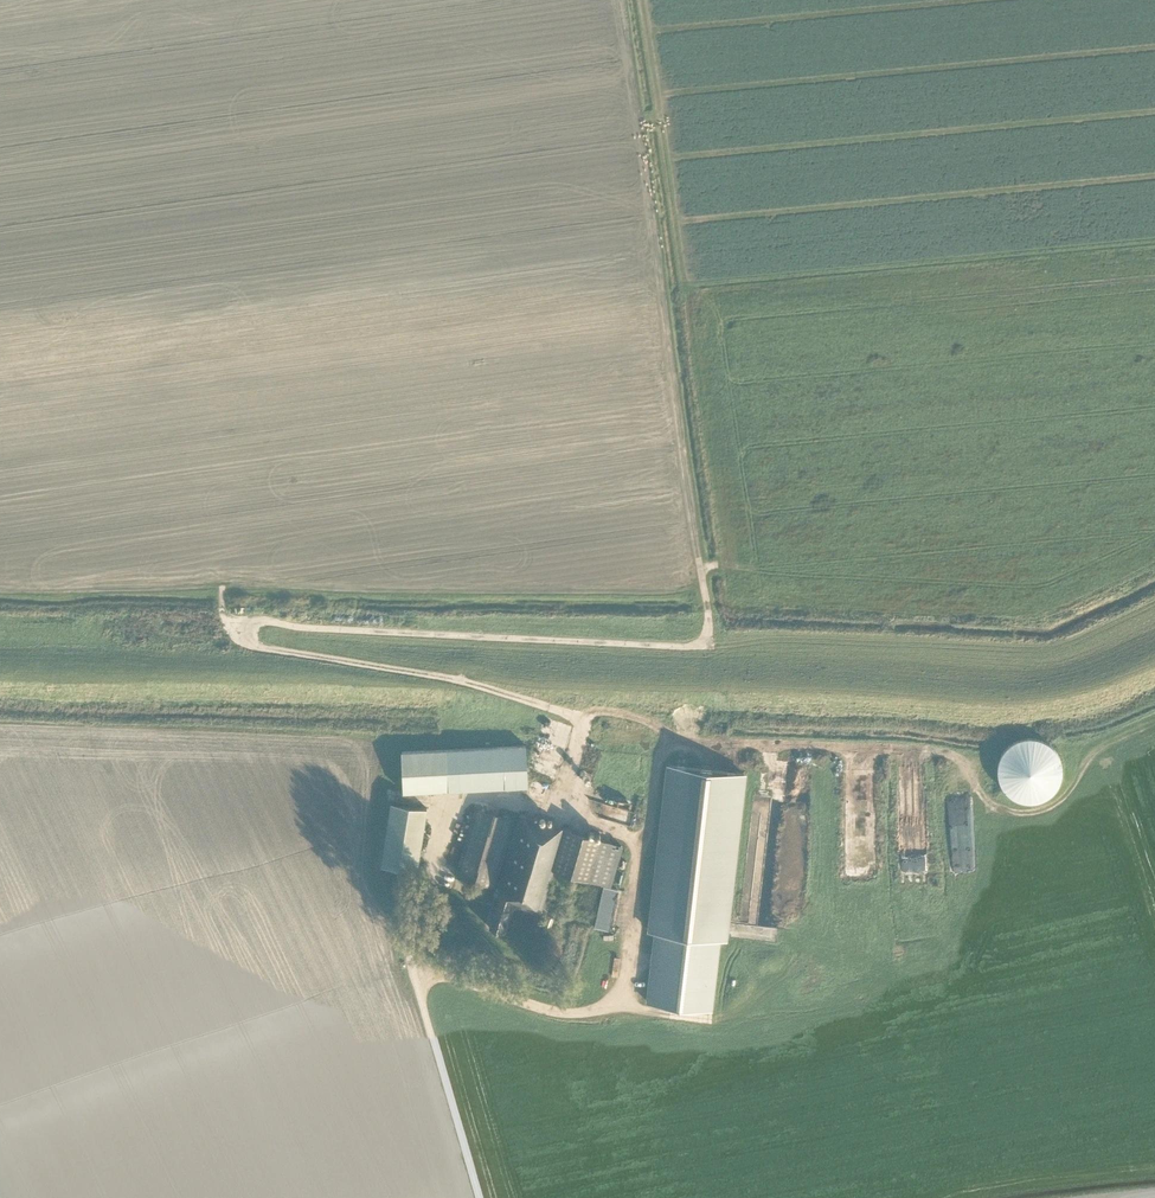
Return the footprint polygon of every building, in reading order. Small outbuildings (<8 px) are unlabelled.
[(1014,799),(1031,803),(1047,799),(1059,787),(1063,771),(1059,754),(1047,742),(1031,738),(1014,742),(1002,754),(998,771),(1002,787),(1014,799)] [(527,745),(492,747),(402,751),(404,791),(528,786),(527,745)] [(653,914),(651,931),(657,932),(649,1003),(710,1010),(737,773),(676,766),(659,914),(653,914)] [(601,814),(634,822),(637,809),(639,799),(624,795),(622,805),(591,798),(589,806),(602,809),(601,814)] [(955,862),(979,863),(981,800),(957,799),(955,862)] [(418,871),(428,807),(391,802),(381,865),(418,871)] [(476,807),(456,876),(494,887),(514,818),(476,807)] [(497,888),(500,889),(489,926),(503,930),(511,903),(541,912),(554,870),(610,886),(622,846),(518,815),(497,888)] [(601,817),(599,824),(628,831),(630,824),(601,817)]
